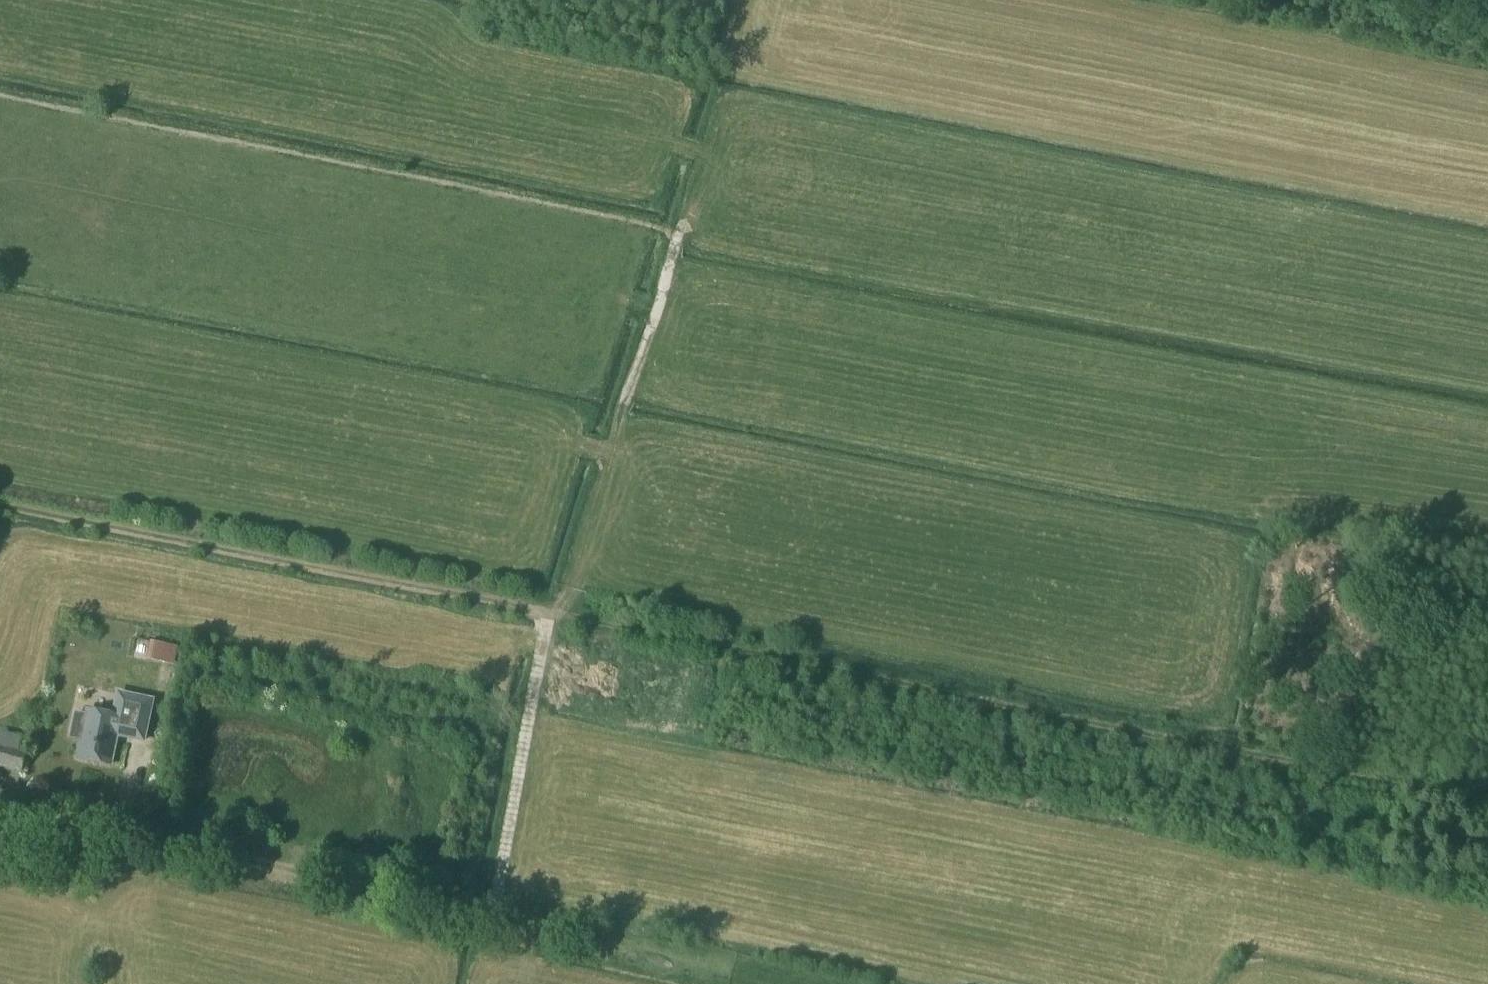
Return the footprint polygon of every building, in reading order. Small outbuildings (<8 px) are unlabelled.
[(174,662),(177,647),(153,642),(150,657),(174,662)] [(85,732),(79,758),(112,765),(118,736),(145,741),(153,701),(120,694),(115,717),(89,711),(88,716),(84,715),(79,716),(76,719),(75,724),(77,728),(80,730),(80,731),(85,732)] [(0,746),(0,771),(21,777),(27,753),(0,746)]
